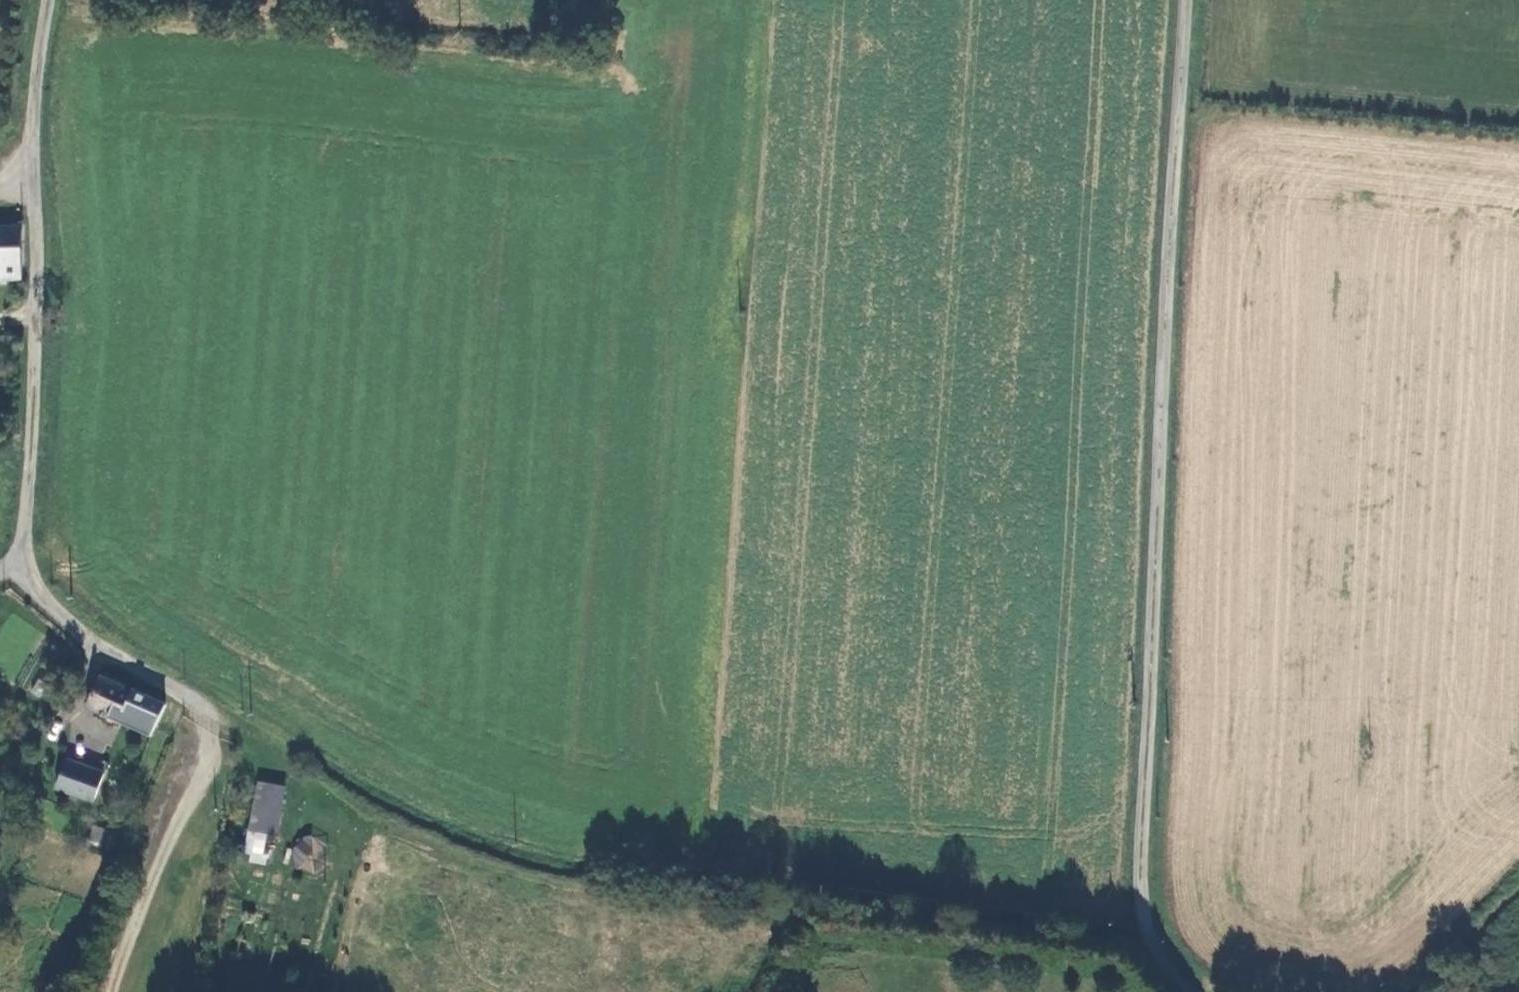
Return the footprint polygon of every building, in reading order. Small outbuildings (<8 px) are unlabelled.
[(11,280),(29,279),(22,226),(0,227),(0,284),(11,284),(11,280)] [(126,715),(158,728),(168,703),(103,675),(89,706),(123,721),(126,715)] [(61,787),(99,801),(109,772),(71,758),(61,787)] [(279,836),(288,788),(263,783),(254,832),(253,832),(250,853),(267,857),(270,834),(279,836)] [(100,845),(120,852),(127,832),(107,825),(100,845)] [(323,871),(324,838),(294,836),(293,870),(323,871)]
